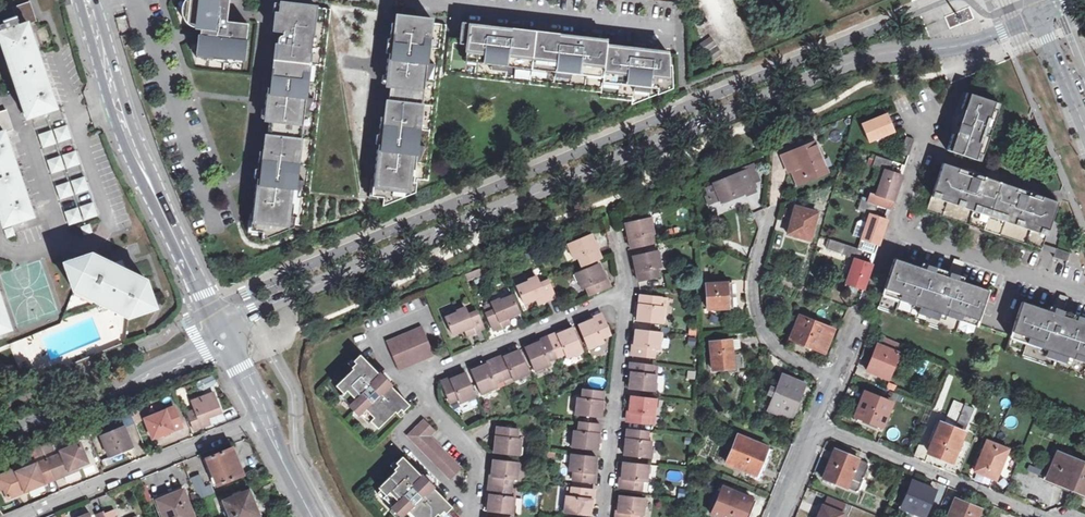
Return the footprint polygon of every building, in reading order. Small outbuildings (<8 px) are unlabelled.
[(186,6),(186,12),(189,18),(193,23),(200,26),(205,28),(205,33),(202,33),(202,38),(191,43),(199,64),(245,69),(246,61),(250,61),(253,23),(233,20),(235,0),(188,0),(186,6)] [(276,59),(323,63),(328,22),(330,4),(289,0),(282,0),(276,59)] [(13,7),(16,16),(20,27),(27,25),(28,24),(37,21),(30,1),(13,7)] [(441,17),(403,13),(400,12),(391,99),(437,104),(441,68),(446,23),(440,22),(441,17)] [(16,16),(3,20),(6,31),(0,33),(0,40),(26,118),(56,108),(28,24),(27,25),(20,27),(16,16)] [(541,58),(544,30),(476,23),(476,21),(465,20),(463,42),(457,41),(455,69),(535,79),(536,68),(538,68),(539,57),(541,58)] [(612,76),(615,43),(616,38),(544,30),(541,58),(539,57),(538,68),(536,68),(535,79),(606,87),(607,76),(612,76)] [(696,45),(708,63),(722,53),(709,36),(696,45)] [(677,50),(615,43),(612,76),(607,76),(606,87),(605,97),(611,97),(634,99),(637,103),(681,87),(681,64),(678,64),(677,50)] [(267,133),(314,138),(323,63),(276,59),(267,133)] [(1000,103),(964,91),(944,149),(980,160),(1000,103)] [(429,179),(437,104),(391,99),(378,195),(390,197),(390,205),(423,193),(424,178),(429,179)] [(4,133),(5,133),(13,130),(7,110),(0,112),(0,134),(4,133)] [(895,131),(887,111),(861,122),(869,142),(895,131)] [(68,124),(55,128),(59,140),(72,136),(68,124)] [(52,129),(40,134),(44,145),(56,141),(52,129)] [(3,226),(33,216),(23,188),(5,133),(4,133),(0,134),(0,217),(3,226)] [(314,138),(267,133),(259,201),(255,230),(266,231),(265,241),(299,227),(299,221),(306,222),(314,138)] [(907,135),(902,151),(912,153),(916,137),(907,135)] [(817,138),(780,153),(786,168),(790,167),(791,171),(795,169),(801,184),(830,172),(817,138)] [(77,150),(64,154),(67,166),(81,161),(77,150)] [(893,159),(877,154),(873,164),(884,167),(890,169),(893,159)] [(61,155),(48,159),(52,171),(65,167),(61,155)] [(741,169),(717,179),(718,181),(705,187),(712,202),(725,198),(727,200),(750,190),(751,193),(762,189),(759,180),(761,179),(754,162),(740,166),(741,169)] [(1056,202),(940,162),(927,209),(1043,247),(1056,202)] [(884,167),(875,194),(895,200),(904,173),(890,169),(884,167)] [(85,174),(72,179),(77,192),(90,187),(85,174)] [(69,181),(57,185),(61,197),(74,193),(69,181)] [(873,210),(878,212),(880,203),(864,198),(861,207),(873,210)] [(94,200),(81,205),(86,219),(99,214),(94,200)] [(825,209),(799,201),(791,232),(817,238),(825,209)] [(78,206),(65,210),(70,224),(83,219),(78,206)] [(873,210),(864,237),(885,243),(893,217),(878,212),(873,210)] [(658,214),(630,219),(636,246),(661,241),(659,231),(661,231),(658,214)] [(93,223),(84,227),(86,234),(95,230),(93,223)] [(14,229),(7,232),(10,239),(17,237),(14,229)] [(598,230),(572,241),(579,257),(583,255),(586,264),(608,255),(598,230)] [(858,254),(864,256),(866,248),(833,237),(831,246),(858,254)] [(664,246),(638,252),(643,279),(666,274),(664,265),(668,264),(664,246)] [(1053,255),(1065,260),(1068,253),(1055,248),(1053,255)] [(153,296),(147,280),(93,252),(77,258),(70,272),(76,290),(98,301),(101,309),(108,306),(129,317),(147,310),(153,296)] [(864,256),(858,254),(850,281),(870,288),(878,261),(864,256)] [(898,256),(880,305),(938,325),(975,337),(992,288),(960,277),(951,274),(898,256)] [(617,284),(606,259),(579,270),(586,287),(590,285),(594,294),(617,284)] [(485,266),(468,272),(470,279),(487,273),(485,266)] [(533,278),(521,282),(529,302),(541,297),(543,303),(562,295),(554,275),(546,278),(543,271),(533,275),(533,278)] [(735,278),(711,279),(713,307),(737,306),(735,278)] [(505,294),(487,302),(498,329),(516,322),(514,315),(527,310),(519,291),(506,296),(505,294)] [(672,294),(644,291),(641,318),(670,321),(672,294)] [(11,328),(0,297),(0,332),(11,328)] [(1055,310),(1023,300),(1006,350),(1084,376),(1084,321),(1063,313),(1055,310)] [(462,308),(449,314),(458,334),(472,327),(474,333),(480,330),(490,326),(482,307),(474,310),(471,302),(461,306),(462,308)] [(617,333),(607,309),(600,312),(601,314),(583,321),(594,347),(611,340),(610,336),(617,333)] [(842,326),(804,311),(794,337),(832,352),(842,326)] [(426,323),(389,338),(401,368),(438,352),(426,323)] [(590,349),(578,323),(562,330),(561,328),(546,334),(547,336),(556,358),(571,352),(573,357),(590,349)] [(668,329),(640,326),(639,334),(637,334),(635,353),(660,356),(661,346),(666,347),(668,329)] [(556,358),(547,336),(529,344),(540,371),(559,363),(556,358)] [(739,336),(714,338),(717,369),(741,367),(739,336)] [(32,356),(24,358),(20,340),(11,343),(17,369),(34,365),(32,356)] [(873,359),(868,369),(890,378),(901,351),(882,343),(875,360),(873,359)] [(536,372),(525,346),(508,353),(508,351),(492,357),(493,359),(502,381),(508,378),(510,383),(536,372)] [(417,402),(365,351),(358,358),(355,356),(337,375),(343,381),(341,382),(348,389),(344,393),(381,428),(399,410),(404,415),(409,410),(417,402)] [(502,381),(493,359),(475,366),(486,393),(504,386),(502,381)] [(635,379),(634,386),(662,389),(665,363),(634,360),(632,378),(635,379)] [(454,373),(444,377),(454,401),(463,397),(465,401),(482,394),(471,369),(454,375),(454,373)] [(686,380),(694,379),(694,369),(686,370),(686,380)] [(813,381),(788,370),(772,408),(798,418),(813,381)] [(581,393),(580,412),(608,415),(611,388),(587,385),(586,394),(581,393)] [(858,418),(874,424),(875,422),(882,425),(884,426),(894,402),(869,391),(858,418)] [(632,400),(630,419),(660,422),(660,414),(663,414),(664,396),(635,392),(635,400),(632,400)] [(1008,396),(999,392),(995,404),(1004,408),(1008,396)] [(185,415),(187,422),(190,421),(194,430),(210,424),(207,419),(219,414),(211,394),(190,402),(193,411),(188,413),(185,415)] [(953,402),(944,425),(940,424),(928,453),(951,463),(964,433),(973,411),(953,402)] [(174,407),(145,419),(153,438),(182,426),(174,407)] [(440,429),(427,416),(409,433),(454,478),(466,465),(435,434),(440,429)] [(578,427),(576,445),(604,447),(607,421),(583,418),(582,427),(578,427)] [(525,426),(501,423),(498,450),(526,454),(528,436),(524,435),(525,426)] [(125,426),(101,436),(109,457),(133,447),(125,426)] [(631,426),(629,453),(658,456),(659,438),(655,437),(656,428),(631,426)] [(776,443),(743,430),(730,461),(764,475),(776,443)] [(990,439),(977,469),(994,476),(1000,461),(1002,462),(1009,446),(990,439)] [(47,460),(55,479),(70,472),(69,470),(76,467),(88,462),(80,443),(61,451),(62,454),(47,460)] [(232,448),(207,459),(217,485),(243,475),(232,448)] [(603,454),(575,450),(573,468),(577,469),(576,480),(600,482),(603,454)] [(836,450),(825,478),(859,492),(871,464),(836,450)] [(1076,491),(1084,468),(1084,464),(1059,453),(1048,480),(1076,491)] [(408,454),(402,460),(404,462),(400,467),(401,468),(384,486),(391,492),(388,495),(410,516),(437,516),(443,511),(445,512),(449,508),(452,511),(458,504),(408,454)] [(526,459),(497,456),(496,464),(493,464),(489,500),(491,501),(490,509),(519,512),(521,494),(517,494),(518,478),(524,478),(526,459)] [(624,466),(622,486),(647,489),(648,479),(654,480),(655,462),(627,459),(626,466),(624,466)] [(18,494),(17,491),(21,489),(22,492),(55,479),(47,460),(17,472),(16,469),(0,476),(0,489),(4,488),(8,498),(18,494)] [(1076,491),(1084,494),(1084,468),(1076,491)] [(196,473),(189,475),(199,500),(206,497),(203,489),(196,473)] [(729,482),(716,512),(728,516),(753,516),(761,495),(729,482)] [(914,482),(903,508),(926,516),(936,492),(914,482)] [(600,487),(575,484),(574,493),(570,493),(568,511),(597,514),(600,487)] [(158,503),(164,516),(194,516),(183,490),(168,496),(169,498),(158,503)] [(220,501),(226,516),(254,516),(259,515),(249,490),(220,501)] [(623,492),(623,501),(619,500),(617,516),(645,516),(645,512),(655,513),(657,499),(652,498),(652,496),(623,492)] [(822,516),(848,516),(853,502),(831,495),(822,516)] [(947,516),(977,516),(979,511),(954,501),(947,516)]
